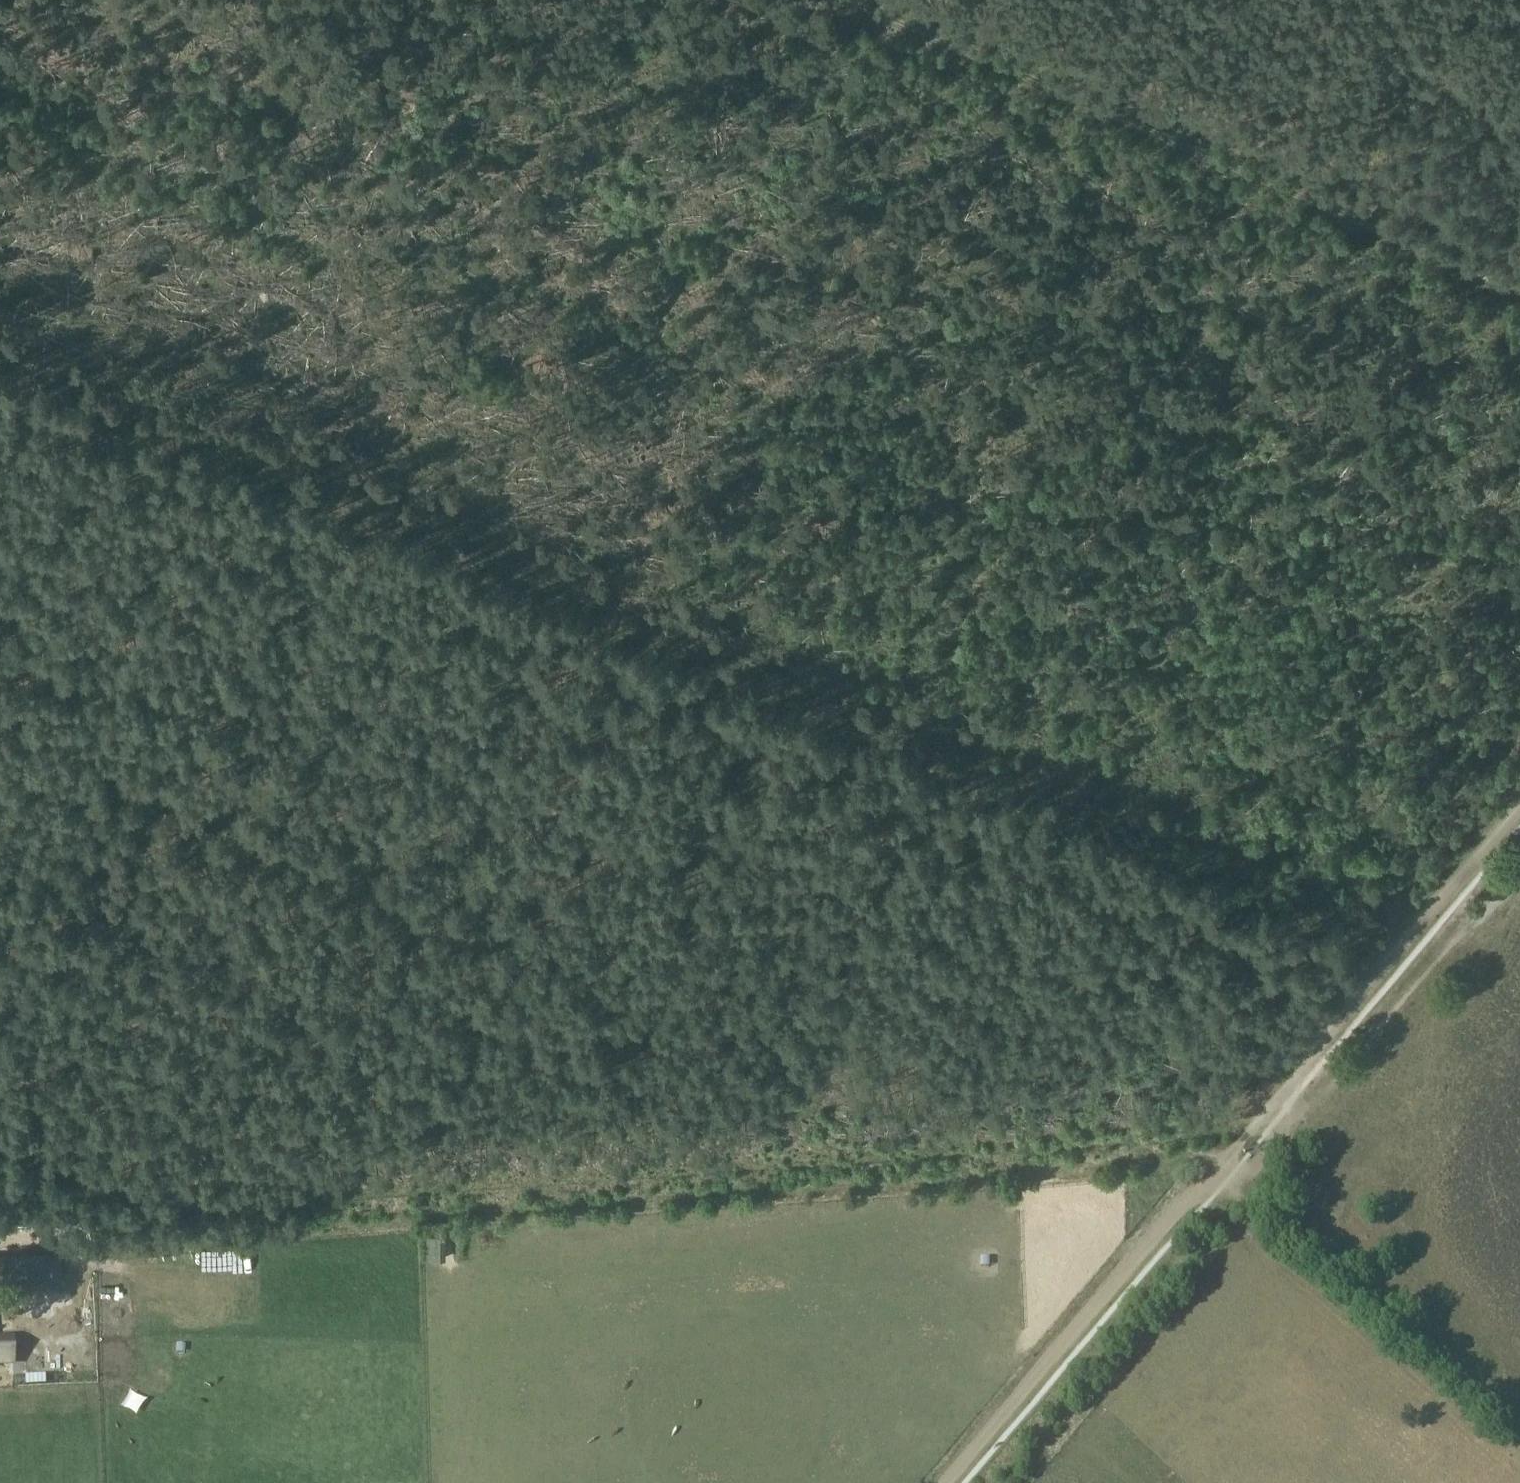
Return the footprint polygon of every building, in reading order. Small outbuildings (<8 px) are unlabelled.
[(0,1259),(0,1291),(14,1291),(14,1283),(59,1281),(57,1256),(0,1259)]
